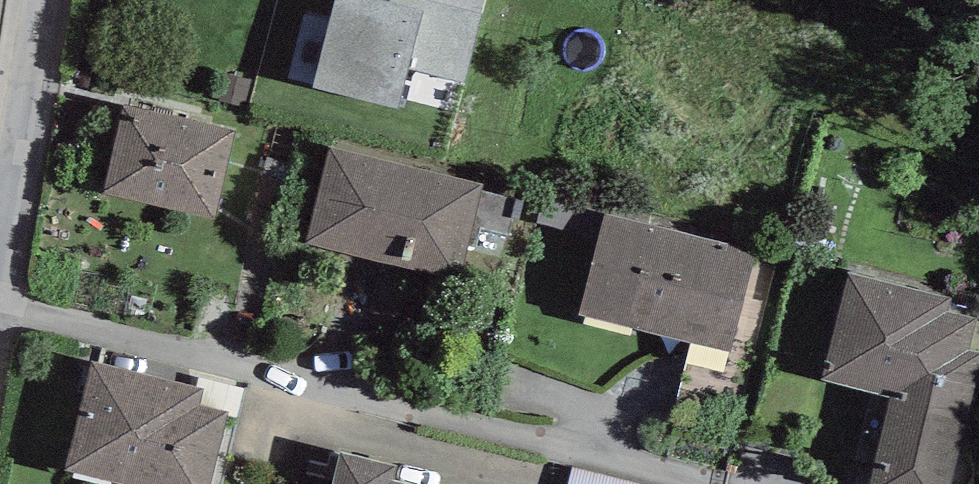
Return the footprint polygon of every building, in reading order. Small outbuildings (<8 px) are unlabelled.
[(390,1),(385,0),(335,0),(312,88),(398,110),(409,68),(425,10),(390,1)] [(409,68),(464,83),(481,13),(429,0),(390,0),(390,1),(425,10),(409,68)] [(236,131),(124,105),(104,194),(216,219),(236,131)] [(483,185),(330,148),(305,244),(455,282),(467,243),(481,191),(483,185)] [(518,201),(481,191),(467,243),(475,245),(480,227),(509,234),(518,201)] [(757,251),(606,215),(579,314),(730,352),(757,251)] [(850,272),(822,380),(890,397),(870,483),(950,483),(978,364),(978,352),(970,350),(976,318),(948,312),(950,298),(850,272)] [(91,362),(66,469),(129,483),(210,483),(226,416),(227,412),(199,405),(203,388),(198,387),(91,362)] [(227,412),(226,416),(237,419),(244,389),(200,378),(198,387),(203,388),(199,405),(227,412)] [(332,483),(408,483),(394,481),(398,466),(339,452),(332,483)] [(568,483),(640,483),(572,468),(568,483)]
